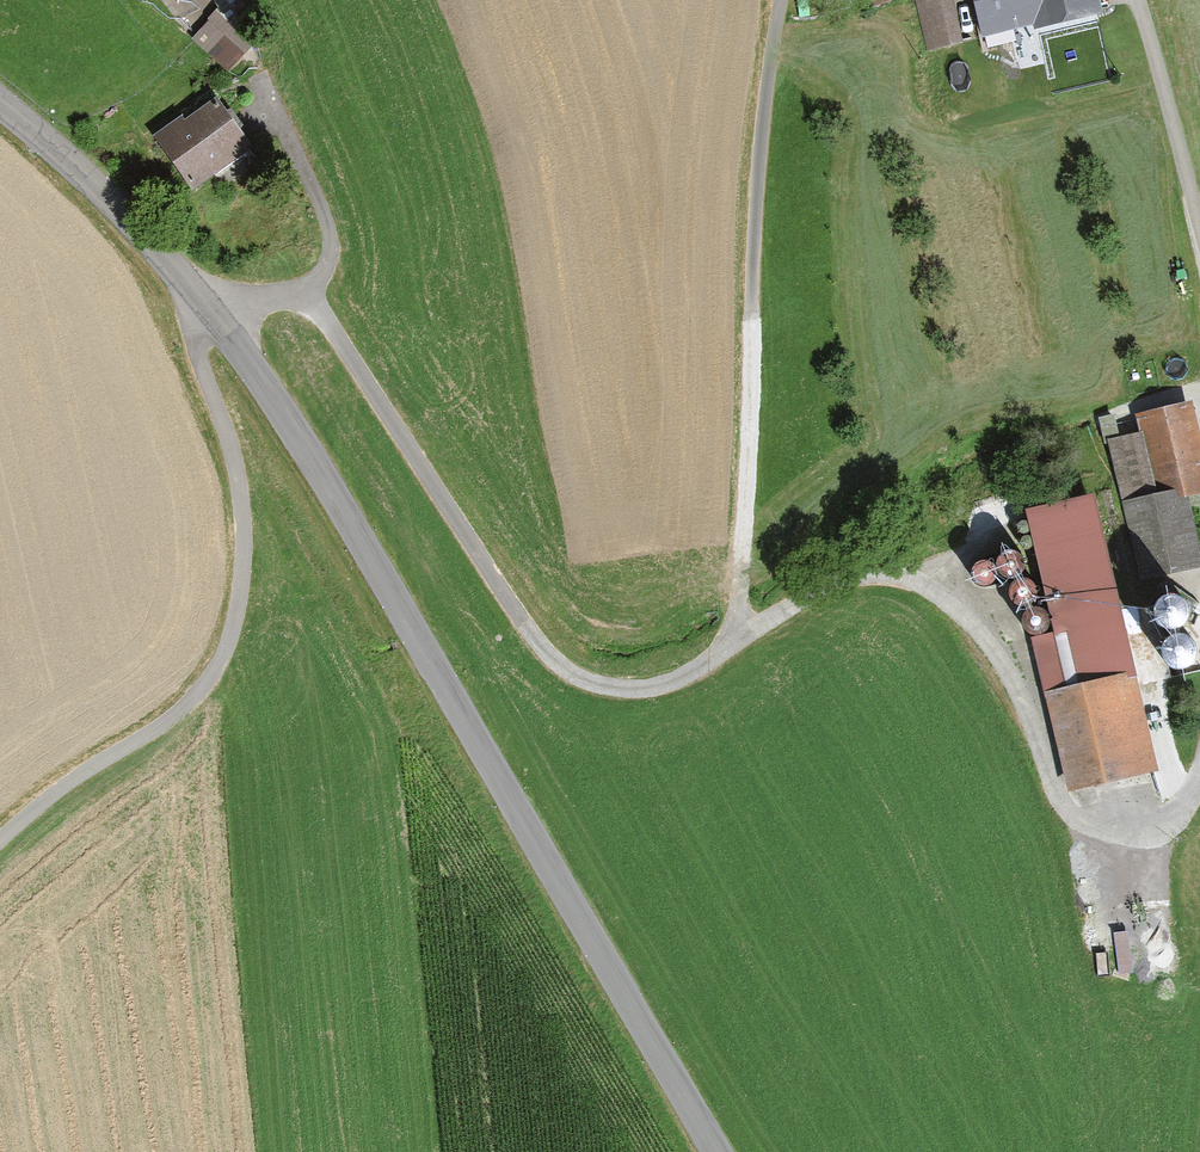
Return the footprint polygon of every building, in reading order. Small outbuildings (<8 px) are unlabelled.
[(230,76),(253,53),(224,23),(239,9),(231,0),(219,0),(216,3),(223,10),(194,39),(230,76)] [(856,10),(886,0),(853,0),(856,10)] [(926,49),(956,47),(953,0),(922,0),(926,49)] [(982,40),(1106,12),(1104,0),(973,0),(982,40)] [(223,95),(152,139),(191,201),(262,157),(223,95)] [(1136,583),(1199,571),(1199,544),(1174,412),(1105,426),(1136,583)] [(1100,493),(997,517),(1062,792),(1166,767),(1100,493)]
